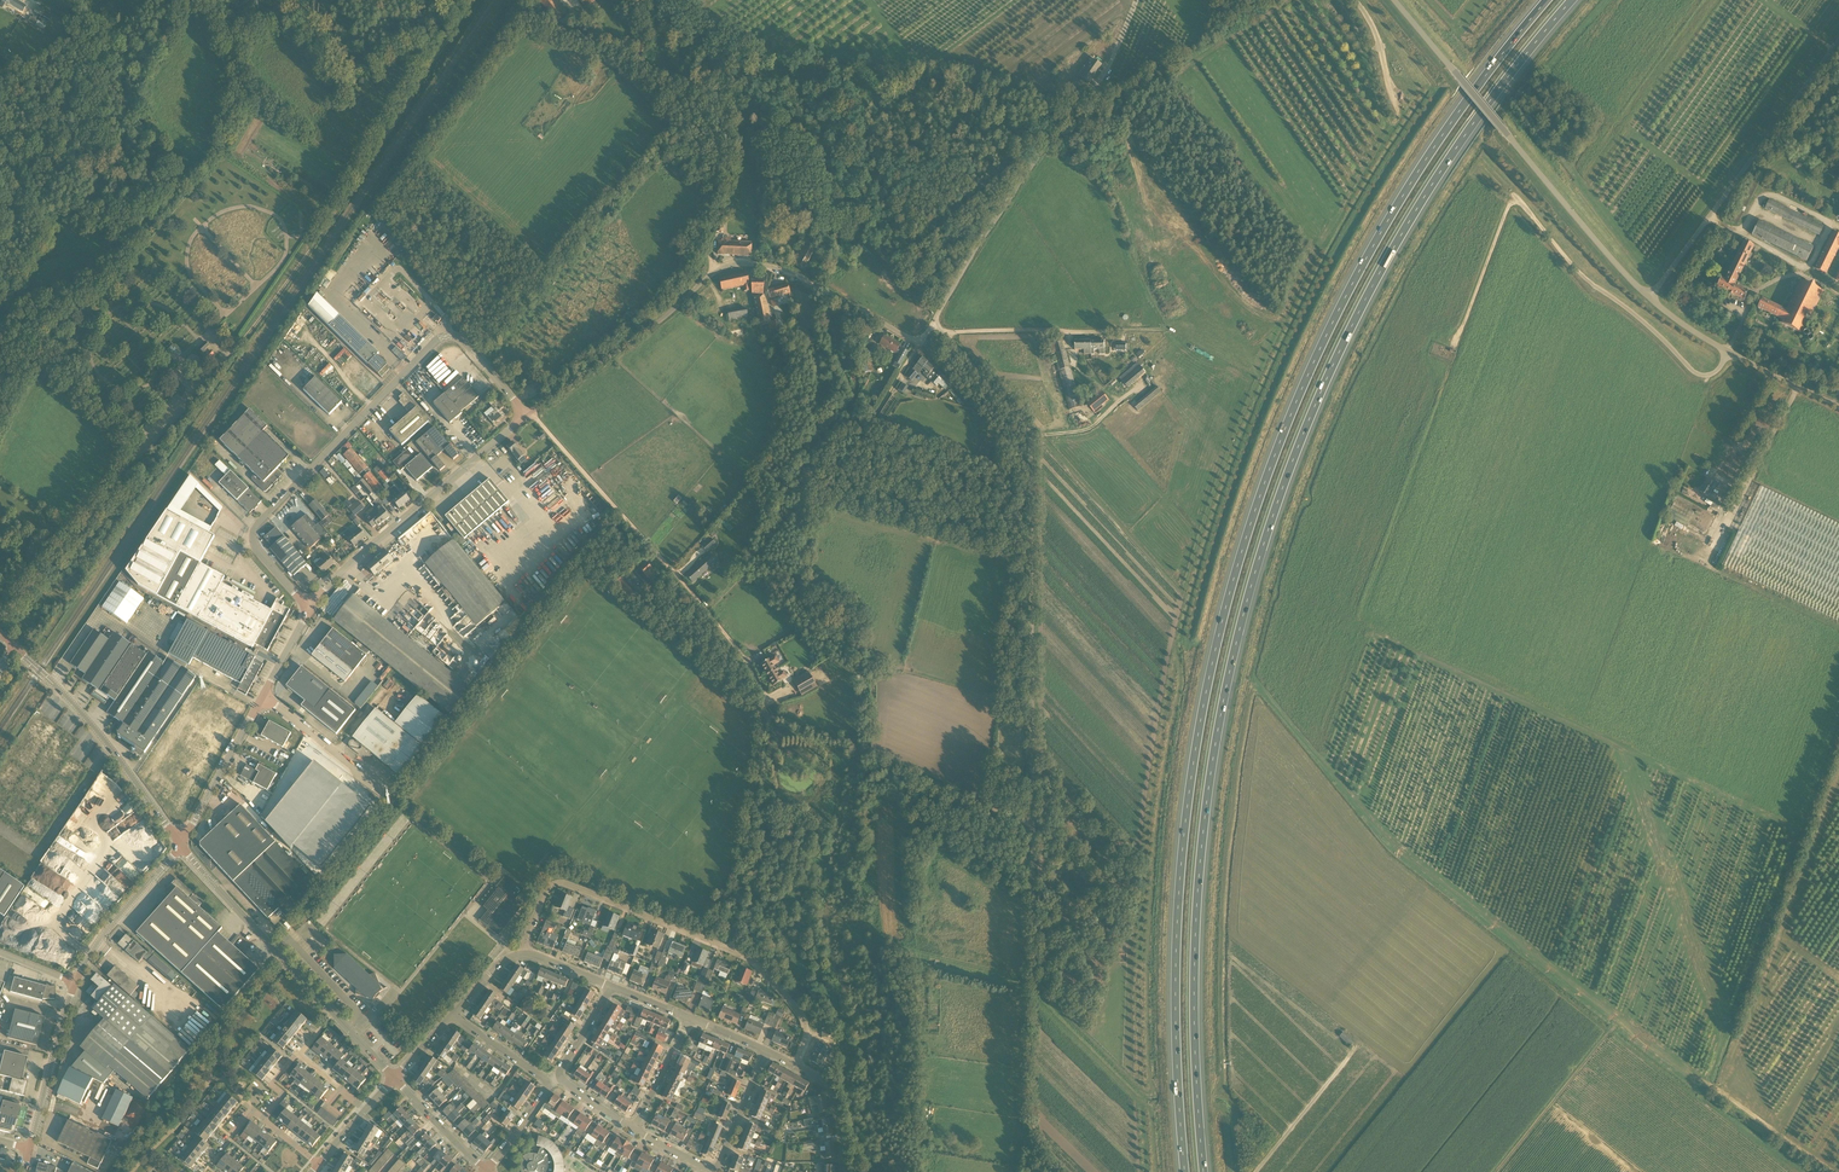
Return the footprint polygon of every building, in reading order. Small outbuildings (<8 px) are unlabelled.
[(2,0),(4,2),(22,12),(26,6),(15,0),(2,0)] [(557,0),(538,0),(550,15),(555,22),(564,16),(562,12),(565,10),(557,0)] [(34,11),(43,16),(46,11),(37,6),(34,11)] [(46,11),(43,16),(50,20),(54,13),(47,9),(46,11)] [(30,17),(28,21),(35,25),(38,21),(35,20),(32,18),(30,17)] [(1082,78),(1089,84),(1102,65),(1095,60),(1091,66),(1087,64),(1082,71),(1081,73),(1084,75),(1082,78)] [(1792,143),(1788,140),(1781,149),(1785,152),(1792,143)] [(1769,200),(1765,209),(1789,220),(1793,211),(1769,200)] [(723,221),(732,213),(729,209),(720,218),(723,221)] [(1759,221),(1752,235),(1806,262),(1813,248),(1759,221)] [(1808,230),(1819,235),(1823,227),(1813,221),(1808,230)] [(835,229),(829,226),(825,234),(829,236),(827,240),(835,244),(839,236),(841,237),(844,231),(836,227),(835,229)] [(1833,232),(1815,269),(1826,275),(1838,248),(1838,235),(1833,232)] [(718,241),(718,255),(751,257),(752,243),(731,242),(727,242),(727,238),(727,236),(723,236),(723,240),(722,240),(722,241),(718,241)] [(801,253),(794,265),(797,266),(803,270),(815,250),(809,247),(811,242),(812,241),(808,239),(806,238),(806,239),(799,252),(801,253)] [(1739,285),(1736,283),(1754,247),(1744,242),(1725,281),(1721,279),(1720,281),(1718,280),(1716,285),(1718,286),(1717,288),(1730,294),(1729,295),(1732,297),(1733,296),(1744,301),(1748,292),(1738,287),(1739,285)] [(750,291),(750,286),(747,273),(720,278),(719,279),(722,293),(722,290),(743,286),(745,291),(750,291)] [(764,295),(764,280),(751,280),(752,295),(753,295),(762,295),(764,295)] [(1780,323),(1802,334),(1823,292),(1801,281),(1786,311),(1762,299),(1758,308),(1782,320),(1780,323)] [(770,299),(791,293),(788,284),(768,291),(770,299)] [(368,364),(376,356),(379,353),(317,294),(309,307),(368,364)] [(769,316),(765,299),(763,299),(762,295),(753,295),(758,317),(769,316)] [(721,332),(726,325),(711,315),(706,322),(721,332)] [(758,317),(759,324),(771,322),(769,316),(758,317)] [(900,345),(884,336),(879,345),(895,354),(900,345)] [(1091,340),(1075,341),(1075,350),(1084,350),(1084,354),(1091,354),(1091,340)] [(1099,354),(1105,354),(1105,340),(1091,340),(1091,354),(1095,354),(1095,350),(1099,349),(1099,354)] [(1070,410),(1076,408),(1081,407),(1075,385),(1066,350),(1065,351),(1062,341),(1049,345),(1056,370),(1059,369),(1070,410)] [(206,342),(198,349),(203,354),(207,351),(206,350),(210,346),(206,342)] [(396,347),(392,351),(397,356),(401,352),(396,347)] [(903,349),(895,363),(901,366),(908,352),(903,349)] [(401,352),(397,356),(401,361),(405,357),(401,352)] [(378,374),(387,364),(384,358),(381,361),(376,356),(368,364),(378,374)] [(927,377),(935,368),(928,363),(928,362),(923,358),(915,367),(920,372),(923,369),(926,371),(923,374),(927,377)] [(1138,362),(1120,377),(1129,388),(1147,372),(1138,362)] [(912,382),(918,375),(912,370),(906,376),(912,382)] [(947,383),(942,379),(943,379),(937,374),(934,371),(932,374),(935,376),(931,381),(937,386),(938,384),(943,388),(947,383)] [(342,402),(316,377),(303,390),(329,415),(342,402)] [(450,424),(454,421),(462,414),(461,412),(479,397),(477,395),(474,392),(475,392),(464,378),(433,404),(450,424)] [(898,390),(904,393),(909,386),(902,382),(898,390)] [(1158,387),(1134,406),(1138,411),(1162,391),(1158,387)] [(1101,391),(1083,407),(1089,416),(1106,402),(1107,404),(1110,402),(1101,391)] [(402,446),(429,422),(430,422),(417,408),(416,408),(404,394),(399,398),(402,401),(400,403),(399,402),(410,414),(390,432),(402,446)] [(492,413),(487,417),(490,421),(494,425),(493,424),(497,422),(502,418),(500,416),(502,415),(503,416),(504,414),(501,410),(503,408),(495,398),(489,403),(489,404),(492,407),(489,409),(492,413)] [(285,453),(264,431),(268,427),(250,410),(220,441),(246,466),(255,474),(252,478),(252,480),(264,492),(266,492),(275,484),(277,482),(276,481),(281,476),(281,474),(277,470),(289,457),(285,453)] [(425,435),(441,453),(445,450),(454,460),(459,456),(450,446),(435,427),(425,435)] [(441,453),(425,435),(416,443),(440,472),(445,467),(437,457),(441,453)] [(527,460),(512,442),(507,447),(521,464),(527,460)] [(383,488),(367,469),(368,467),(355,453),(351,448),(343,455),(360,474),(362,472),(365,476),(363,477),(376,493),(383,488)] [(432,468),(421,454),(415,460),(407,451),(393,462),(401,471),(405,468),(417,481),(432,468)] [(343,463),(345,461),(339,454),(336,457),(339,459),(343,463)] [(262,501),(250,490),(220,460),(215,466),(226,476),(219,483),(250,513),(254,509),(255,510),(259,506),(258,505),(262,501)] [(345,461),(343,463),(348,469),(351,466),(346,460),(345,461)] [(389,478),(382,471),(384,469),(380,465),(374,469),(385,482),(389,478)] [(356,472),(354,474),(359,479),(358,480),(360,482),(358,483),(369,496),(371,495),(375,501),(373,503),(369,498),(367,499),(374,507),(375,507),(380,513),(379,514),(385,521),(387,520),(390,517),(381,506),(376,500),(378,498),(374,492),(363,479),(356,472)] [(464,539),(509,502),(490,479),(445,517),(458,532),(454,536),(462,546),(466,542),(464,539)] [(1700,492),(1707,497),(1704,502),(1711,506),(1714,502),(1718,496),(1712,492),(1717,484),(1708,479),(1704,485),(1700,492)] [(1721,481),(1717,488),(1727,494),(1732,487),(1721,481)] [(355,486),(351,489),(356,495),(360,491),(355,486)] [(410,501),(403,492),(401,494),(394,486),(391,489),(405,505),(410,501)] [(391,489),(388,491),(395,499),(392,501),(399,509),(405,505),(391,489)] [(324,520),(329,516),(316,500),(308,506),(324,524),(321,527),(325,531),(330,527),(324,520)] [(355,516),(364,508),(358,500),(352,505),(348,500),(345,503),(349,508),(348,508),(348,509),(353,514),(355,516)] [(378,526),(385,521),(379,514),(380,513),(375,507),(374,507),(367,513),(370,516),(366,519),(363,516),(373,528),(377,525),(378,526)] [(215,536),(167,511),(126,571),(139,586),(157,596),(253,648),(254,645),(256,646),(257,645),(268,651),(286,618),(290,610),(282,606),(284,603),(277,599),(271,610),(221,583),(225,577),(200,563),(215,536)] [(293,512),(287,517),(292,522),(298,517),(293,512)] [(358,527),(362,524),(355,516),(353,514),(351,515),(349,517),(353,521),(358,527)] [(310,550),(324,537),(320,533),(322,532),(321,531),(319,530),(316,526),(316,525),(307,515),(291,528),(310,550)] [(319,523),(316,525),(316,526),(319,530),(321,531),(322,532),(320,533),(324,537),(328,534),(325,531),(321,527),(319,523)] [(308,564),(274,525),(265,533),(275,545),(271,549),(295,576),(308,564)] [(354,546),(366,536),(359,528),(352,534),(349,529),(343,534),(354,546)] [(715,529),(710,534),(713,538),(718,533),(715,529)] [(711,538),(702,546),(707,552),(716,544),(711,538)] [(505,602),(464,553),(454,540),(425,563),(477,625),(505,602)] [(321,559),(315,564),(323,573),(334,564),(322,550),(317,555),(321,559)] [(377,557),(375,559),(375,560),(367,567),(370,570),(369,571),(372,574),(373,573),(375,576),(393,560),(386,551),(377,558),(377,557)] [(693,583),(697,580),(696,579),(716,561),(710,555),(687,576),(693,583)] [(640,569),(635,573),(647,586),(651,582),(648,579),(653,575),(650,571),(652,569),(647,563),(644,566),(640,569)] [(637,597),(621,578),(616,583),(632,601),(637,597)] [(128,623),(145,597),(120,581),(103,607),(128,623)] [(640,595),(647,588),(642,582),(634,588),(640,595)] [(471,689),(375,613),(354,596),(334,621),(450,714),(471,689)] [(157,613),(162,606),(157,603),(153,610),(157,613)] [(263,664),(254,659),(255,658),(245,652),(247,649),(230,639),(229,643),(188,620),(169,654),(189,665),(193,658),(241,684),(238,689),(247,693),(263,664)] [(357,648),(337,632),(337,631),(331,627),(324,639),(325,640),(312,656),(345,682),(367,656),(357,648)] [(115,701),(107,713),(123,724),(124,725),(119,732),(118,732),(118,735),(135,747),(134,748),(134,747),(132,748),(130,750),(131,752),(133,753),(135,752),(142,757),(152,743),(151,743),(196,676),(172,661),(167,658),(164,663),(160,661),(148,653),(147,655),(108,629),(103,637),(93,630),(70,665),(85,674),(82,679),(97,689),(115,701)] [(784,671),(778,674),(777,671),(779,670),(779,668),(776,670),(770,659),(761,664),(774,686),(782,681),(788,677),(784,671)] [(356,710),(330,690),(302,667),(286,686),(305,701),(301,706),(336,734),(356,710)] [(818,687),(815,683),(809,672),(794,680),(802,696),(818,687)] [(395,724),(423,747),(446,718),(418,696),(395,724)] [(423,747),(395,724),(376,709),(353,738),(358,742),(372,753),(400,776),(423,747)] [(283,748),(289,738),(290,735),(291,733),(269,721),(265,730),(263,729),(259,730),(257,734),(258,737),(263,740),(264,738),(283,748)] [(768,734),(765,763),(770,764),(771,745),(774,745),(774,739),(772,739),(772,734),(768,734)] [(372,753),(358,742),(357,743),(355,741),(354,741),(353,741),(352,741),(351,741),(350,741),(350,742),(349,743),(349,744),(349,745),(349,746),(349,747),(350,747),(350,748),(351,748),(352,748),(359,750),(359,754),(371,757),(373,756),(371,754),(372,753)] [(203,755),(197,751),(168,751),(157,770),(184,786),(190,775),(190,776),(203,755)] [(319,760),(263,817),(289,842),(315,868),(370,811),(353,794),(345,803),(332,790),(340,782),(319,760)] [(276,774),(259,765),(256,770),(247,765),(241,776),(250,781),(267,791),(276,774)] [(197,766),(190,776),(194,779),(201,769),(197,766)] [(200,843),(200,846),(206,852),(218,866),(232,881),(275,843),(268,835),(273,831),(263,820),(258,824),(254,819),(251,816),(241,805),(222,822),(220,825),(203,840),(200,843)] [(287,918),(317,881),(313,877),(310,879),(275,842),(275,843),(232,881),(268,919),(279,909),(287,918)] [(99,898),(97,906),(84,911),(78,906),(83,919),(78,924),(76,919),(78,918),(73,914),(69,917),(88,934),(156,860),(152,857),(151,862),(145,861),(143,871),(119,850),(109,860),(118,867),(120,868),(117,860),(128,862),(125,874),(133,881),(115,877),(104,868),(100,872),(109,880),(100,883),(98,896),(93,895),(94,899),(99,898)] [(37,871),(63,888),(66,884),(64,882),(66,879),(42,863),(37,871)] [(5,874),(0,880),(0,914),(4,917),(24,887),(5,874)] [(516,900),(518,897),(517,896),(520,892),(521,893),(524,889),(506,875),(504,878),(505,879),(502,883),(501,882),(496,888),(499,891),(485,908),(488,911),(480,921),(496,934),(498,935),(522,905),(521,904),(516,900)] [(182,974),(218,933),(222,928),(199,907),(202,903),(193,895),(194,894),(177,879),(166,891),(171,895),(137,933),(182,974)] [(556,907),(566,911),(563,917),(570,919),(574,910),(568,908),(572,898),(563,895),(560,903),(558,902),(556,907)] [(1090,907),(1097,913),(1102,907),(1095,901),(1090,907)] [(583,922),(584,920),(585,918),(593,921),(597,911),(589,908),(588,909),(583,907),(578,920),(583,922)] [(610,913),(607,922),(605,921),(603,926),(614,931),(619,917),(610,913)] [(553,949),(556,941),(558,937),(553,935),(553,936),(549,935),(547,938),(546,937),(550,929),(552,930),(554,924),(547,921),(537,943),(553,949)] [(624,934),(623,935),(632,939),(637,941),(641,929),(637,927),(636,927),(636,928),(628,924),(624,934)] [(595,928),(591,926),(588,932),(584,930),(584,932),(581,931),(579,934),(591,939),(595,928)] [(567,929),(564,938),(568,940),(568,939),(572,931),(567,929)] [(655,931),(652,938),(650,937),(647,944),(658,949),(664,935),(655,931)] [(259,970),(218,933),(182,974),(223,1010),(259,970)] [(609,947),(612,948),(613,948),(614,944),(618,935),(614,934),(609,947)] [(178,976),(149,951),(147,953),(134,942),(126,935),(118,944),(126,951),(139,963),(143,958),(148,962),(172,983),(178,976)] [(566,942),(563,952),(578,958),(581,949),(575,946),(576,942),(568,939),(568,940),(567,943),(566,942)] [(670,951),(669,953),(682,958),(686,947),(682,945),(681,945),(681,946),(673,943),(673,942),(670,951)] [(639,948),(634,945),(630,955),(636,957),(639,948)] [(612,948),(609,955),(613,956),(614,954),(618,955),(619,951),(616,949),(613,948),(612,948)] [(700,949),(696,958),(694,957),(692,962),(703,966),(708,953),(700,949)] [(599,968),(603,959),(588,953),(584,962),(599,968)] [(347,954),(337,955),(334,955),(334,968),(357,989),(357,990),(356,992),(356,994),(356,995),(373,1001),(375,998),(377,995),(380,992),(383,991),(375,974),(374,974),(373,974),(371,975),(370,975),(347,954)] [(660,961),(658,966),(663,968),(666,959),(661,957),(660,961)] [(718,960),(714,969),(720,971),(718,976),(726,979),(732,965),(726,963),(726,964),(718,960)] [(610,963),(607,970),(613,973),(613,972),(615,973),(617,974),(622,976),(623,974),(626,975),(630,966),(626,964),(618,961),(617,963),(611,961),(610,963)] [(528,973),(525,971),(524,970),(517,965),(513,971),(520,976),(524,979),(528,973)] [(139,986),(120,970),(115,966),(107,976),(130,996),(139,986)] [(700,977),(705,978),(708,969),(704,968),(700,977)] [(541,969),(538,976),(544,979),(548,972),(541,969)] [(702,985),(705,986),(706,984),(708,985),(713,971),(708,969),(705,978),(705,979),(702,985)] [(738,977),(736,981),(737,982),(736,983),(741,985),(741,984),(744,985),(747,986),(750,978),(752,972),(747,970),(743,969),(740,977),(738,977)] [(630,980),(630,981),(643,986),(647,975),(638,972),(634,970),(630,980)] [(516,982),(520,976),(513,971),(509,978),(516,982)] [(666,994),(671,981),(676,983),(679,975),(670,971),(668,977),(667,976),(664,981),(657,978),(652,989),(666,994)] [(548,972),(544,979),(551,982),(555,974),(548,972)] [(555,974),(551,982),(558,985),(561,977),(555,974)] [(86,992),(99,1003),(113,987),(100,976),(86,992)] [(561,977),(558,985),(565,988),(568,980),(561,977)] [(14,978),(10,992),(42,1001),(43,999),(55,999),(55,986),(40,986),(40,985),(14,978)] [(511,988),(516,982),(509,978),(505,984),(511,988)] [(571,989),(577,992),(580,985),(573,982),(571,989)] [(500,990),(507,994),(511,988),(505,984),(500,990)] [(113,987),(99,1003),(94,1010),(106,1020),(83,1048),(105,1068),(108,1065),(109,1065),(109,1066),(147,1099),(168,1074),(190,1050),(152,1017),(114,985),(113,987)] [(691,1000),(694,993),(678,986),(673,998),(676,999),(675,1000),(687,1004),(689,999),(691,1000)] [(579,1002),(587,1007),(591,1001),(583,996),(580,1000),(572,995),(574,992),(571,990),(568,996),(571,997),(575,1000),(579,1002)] [(583,996),(591,1001),(595,995),(587,990),(583,996)] [(753,998),(755,999),(771,1005),(773,1001),(772,1000),(774,996),(759,990),(758,993),(755,992),(752,991),(750,995),(747,1003),(750,1004),(753,998)] [(490,991),(486,997),(493,1002),(494,999),(497,995),(490,991)] [(747,1003),(750,995),(747,993),(745,997),(737,994),(735,998),(747,1003)] [(698,1008),(699,1008),(705,1010),(709,1012),(714,1000),(710,998),(704,996),(703,995),(698,1008)] [(488,1008),(491,1004),(496,1007),(495,1008),(500,1011),(502,1008),(497,1005),(486,997),(482,1003),(488,1008)] [(587,1007),(579,1002),(577,1005),(575,1009),(583,1013),(587,1007)] [(478,1009),(484,1014),(488,1008),(482,1003),(478,1009)] [(205,1005),(203,1007),(214,1018),(216,1016),(205,1005)] [(618,1016),(621,1017),(625,1011),(614,1005),(610,1011),(618,1016)] [(633,1014),(635,1010),(628,1007),(626,1011),(631,1013),(630,1016),(634,1018),(636,1015),(633,1014)] [(199,1036),(212,1022),(209,1019),(211,1017),(202,1008),(186,1024),(199,1036)] [(293,1017),(303,1025),(307,1020),(292,1008),(290,1011),(294,1014),(293,1017)] [(507,1016),(509,1018),(513,1014),(510,1012),(504,1008),(500,1014),(505,1018),(507,1016)] [(726,1020),(737,1025),(740,1016),(723,1008),(719,1017),(723,1019),(723,1018),(727,1020),(726,1020)] [(484,1014),(478,1009),(473,1015),(480,1020),(484,1014)] [(583,1013),(575,1009),(573,1012),(569,1010),(567,1012),(572,1015),(579,1020),(583,1013)] [(782,1017),(784,1012),(778,1009),(776,1014),(782,1017)] [(15,1010),(7,1038),(37,1045),(43,1023),(44,1023),(45,1018),(15,1010)] [(637,1017),(633,1026),(639,1029),(641,1024),(645,1026),(647,1022),(650,1013),(643,1010),(640,1019),(637,1017)] [(622,1018),(621,1017),(618,1016),(610,1011),(607,1017),(614,1022),(618,1025),(623,1027),(624,1025),(620,1022),(622,1018)] [(652,1029),(654,1024),(653,1024),(657,1016),(650,1013),(647,1022),(651,1023),(649,1028),(648,1028),(647,1032),(650,1034),(652,1029)] [(289,1022),(299,1030),(303,1025),(293,1017),(290,1014),(286,1019),(289,1022)] [(561,1025),(571,1032),(575,1026),(568,1021),(569,1019),(562,1014),(559,1019),(563,1022),(561,1025)] [(527,1024),(531,1018),(528,1016),(525,1022),(522,1027),(524,1028),(527,1024)] [(654,1024),(660,1027),(664,1019),(657,1016),(654,1024)] [(745,1029),(754,1033),(760,1035),(764,1025),(757,1022),(759,1019),(751,1016),(745,1029)] [(611,1028),(613,1025),(614,1022),(607,1017),(603,1023),(611,1028)] [(770,1027),(774,1019),(767,1017),(764,1024),(770,1027)] [(299,1030),(289,1022),(286,1019),(284,1018),(280,1023),(295,1035),(299,1030)] [(658,1033),(655,1039),(664,1043),(667,1036),(665,1035),(667,1030),(669,1025),(671,1021),(668,1020),(664,1019),(660,1027),(658,1033)] [(499,1033),(504,1027),(506,1023),(503,1020),(500,1024),(498,1022),(493,1029),(499,1033)] [(280,1023),(278,1025),(283,1029),(281,1031),(291,1040),(294,1036),(295,1035),(280,1023)] [(599,1030),(607,1034),(611,1037),(616,1039),(617,1037),(613,1034),(609,1031),(611,1028),(603,1023),(599,1030)] [(571,1032),(561,1025),(560,1026),(559,1025),(557,1028),(553,1026),(551,1028),(556,1031),(560,1034),(567,1039),(568,1038),(571,1032)] [(505,1037),(510,1031),(504,1027),(499,1033),(505,1037)] [(450,1037),(456,1041),(461,1035),(454,1030),(450,1037)] [(599,1030),(595,1036),(603,1041),(607,1043),(610,1039),(611,1037),(607,1034),(599,1030)] [(281,1031),(277,1036),(288,1044),(291,1040),(281,1031)] [(505,1037),(511,1042),(516,1035),(510,1031),(505,1037)] [(518,1046),(522,1039),(525,1035),(519,1031),(516,1035),(511,1042),(518,1046)] [(834,1031),(821,1032),(822,1042),(829,1041),(829,1038),(834,1038),(834,1031)] [(634,1036),(632,1041),(634,1042),(637,1037),(646,1041),(647,1037),(636,1032),(634,1036)] [(787,1047),(791,1038),(776,1032),(772,1041),(787,1047)] [(1349,1039),(1343,1033),(1340,1036),(1345,1042),(1349,1039)] [(563,1045),(567,1039),(560,1034),(556,1040),(563,1045)] [(552,1046),(559,1051),(563,1045),(556,1040),(549,1035),(547,1038),(551,1041),(550,1042),(553,1044),(552,1046)] [(703,1035),(699,1043),(706,1046),(710,1037),(703,1035)] [(283,1050),(288,1044),(277,1036),(273,1041),(283,1050)] [(595,1036),(592,1042),(599,1047),(603,1041),(595,1036)] [(327,1042),(322,1037),(312,1049),(318,1054),(327,1042)] [(452,1047),(456,1041),(450,1037),(446,1043),(452,1047)] [(710,1037),(706,1046),(713,1049),(716,1040),(710,1037)] [(518,1046),(524,1050),(528,1044),(522,1039),(518,1046)] [(713,1049),(720,1051),(723,1043),(716,1040),(713,1049)] [(323,1059),(333,1047),(327,1042),(318,1054),(323,1059)] [(647,1049),(651,1051),(660,1055),(663,1048),(655,1044),(650,1042),(647,1049)] [(441,1049),(448,1053),(452,1047),(446,1043),(443,1047),(441,1049)] [(722,1058),(724,1059),(726,1054),(730,1046),(723,1043),(720,1051),(724,1053),(722,1058)] [(831,1050),(829,1049),(829,1048),(819,1043),(816,1048),(817,1048),(816,1050),(815,1049),(814,1050),(813,1051),(813,1052),(813,1053),(814,1053),(812,1056),(810,1060),(820,1066),(827,1054),(829,1055),(830,1055),(831,1054),(832,1054),(832,1053),(832,1052),(832,1051),(831,1050)] [(474,1044),(470,1051),(476,1055),(480,1048),(474,1044)] [(548,1052),(555,1057),(559,1051),(552,1046),(548,1052)] [(329,1063),(339,1051),(333,1047),(323,1059),(329,1063)] [(272,1048),(268,1053),(278,1062),(282,1057),(272,1048)] [(480,1048),(476,1055),(482,1059),(486,1053),(480,1048)] [(449,1063),(451,1060),(456,1063),(458,1060),(453,1057),(448,1053),(441,1049),(437,1055),(449,1063)] [(735,1056),(733,1061),(735,1062),(740,1065),(742,1060),(745,1052),(738,1049),(735,1056)] [(25,1093),(27,1082),(23,1081),(25,1074),(23,1073),(27,1057),(4,1051),(0,1067),(0,1090),(24,1096),(25,1093)] [(261,1056),(264,1058),(274,1066),(278,1062),(268,1053),(265,1051),(261,1056)] [(329,1063),(333,1066),(335,1068),(342,1060),(345,1056),(339,1051),(329,1063)] [(656,1061),(660,1055),(651,1051),(648,1057),(656,1061)] [(555,1057),(548,1052),(544,1058),(551,1063),(555,1057)] [(742,1060),(750,1063),(753,1055),(745,1052),(742,1060)] [(486,1053),(482,1059),(488,1063),(493,1057),(486,1053)] [(440,1063),(437,1061),(430,1056),(426,1063),(433,1067),(436,1069),(440,1063)] [(488,1063),(494,1068),(499,1061),(493,1057),(488,1063)] [(648,1057),(645,1064),(653,1068),(656,1061),(648,1057)] [(264,1058),(260,1063),(270,1071),(274,1066),(264,1058)] [(679,1065),(687,1069),(689,1065),(694,1067),(695,1064),(690,1062),(683,1058),(679,1065)] [(728,1061),(724,1059),(719,1070),(722,1071),(723,1072),(726,1065),(728,1061)] [(338,1074),(346,1064),(342,1060),(335,1068),(333,1070),(338,1074)] [(346,1064),(338,1074),(342,1078),(343,1078),(351,1068),(353,1065),(348,1061),(346,1064)] [(494,1068),(500,1072),(505,1065),(499,1061),(494,1068)] [(730,1067),(732,1062),(728,1061),(726,1065),(723,1072),(727,1073),(730,1067)] [(650,1074),(653,1068),(645,1064),(640,1062),(639,1065),(634,1063),(633,1066),(637,1068),(641,1070),(650,1074)] [(256,1068),(266,1076),(270,1071),(260,1063),(256,1068)] [(422,1069),(429,1073),(433,1067),(426,1063),(422,1069)] [(774,1075),(779,1067),(773,1064),(768,1072),(774,1075)] [(360,1067),(359,1067),(357,1065),(354,1070),(351,1068),(343,1078),(348,1082),(358,1069),(360,1067)] [(505,1065),(500,1072),(506,1076),(511,1069),(505,1065)] [(684,1075),(687,1069),(679,1065),(676,1071),(684,1075)] [(253,1066),(249,1071),(252,1073),(254,1074),(262,1081),(266,1076),(256,1068),(253,1066)] [(296,1080),(304,1070),(299,1066),(295,1070),(292,1067),(285,1075),(289,1078),(291,1076),(296,1080)] [(779,1067),(774,1075),(777,1077),(775,1081),(778,1083),(780,1079),(783,1075),(785,1070),(779,1067)] [(70,1068),(58,1094),(81,1105),(93,1079),(71,1068),(70,1068)] [(579,1068),(574,1076),(580,1080),(585,1073),(579,1068)] [(353,1086),(361,1076),(363,1073),(358,1069),(348,1082),(353,1086)] [(428,1082),(433,1086),(435,1083),(426,1077),(429,1073),(422,1069),(418,1075),(428,1082)] [(448,1075),(451,1078),(457,1072),(454,1069),(448,1075)] [(296,1080),(301,1084),(309,1074),(304,1070),(296,1080)] [(650,1074),(641,1070),(638,1077),(646,1081),(650,1074)] [(780,1079),(778,1083),(781,1085),(784,1081),(786,1082),(791,1074),(788,1072),(785,1070),(783,1075),(780,1079)] [(580,1080),(586,1084),(591,1077),(594,1073),(592,1071),(589,1075),(585,1073),(580,1080)] [(673,1078),(681,1082),(684,1075),(676,1071),(673,1078)] [(457,1072),(451,1078),(454,1080),(459,1074),(457,1072)] [(314,1078),(309,1074),(301,1084),(305,1088),(314,1078)] [(451,1078),(448,1075),(447,1074),(445,1076),(444,1079),(442,1081),(445,1083),(448,1079),(453,1084),(455,1082),(454,1080),(451,1078)] [(454,1080),(455,1082),(456,1083),(462,1077),(459,1074),(454,1080)] [(599,1083),(594,1090),(600,1094),(605,1087),(602,1084),(605,1080),(606,1078),(599,1074),(595,1080),(599,1083)] [(790,1090),(792,1085),(797,1077),(791,1074),(786,1082),(789,1083),(786,1088),(790,1090)] [(422,1082),(426,1086),(428,1082),(418,1075),(413,1081),(420,1086),(422,1082)] [(366,1080),(361,1076),(353,1086),(358,1090),(366,1080)] [(462,1077),(456,1083),(459,1085),(464,1080),(462,1077)] [(635,1083),(643,1087),(646,1081),(638,1077),(636,1080),(632,1078),(630,1081),(635,1083)] [(803,1080),(797,1077),(792,1085),(798,1089),(803,1080)] [(314,1078),(305,1088),(310,1092),(319,1082),(314,1078)] [(673,1078),(669,1084),(686,1093),(688,1090),(683,1088),(685,1084),(681,1082),(673,1078)] [(524,1079),(524,1080),(520,1085),(523,1088),(531,1093),(535,1087),(524,1079)] [(620,1079),(616,1086),(619,1088),(624,1081),(620,1079)] [(730,1088),(738,1091),(741,1084),(729,1079),(728,1082),(732,1084),(730,1088)] [(459,1085),(459,1086),(461,1088),(467,1082),(464,1080),(459,1085)] [(809,1084),(803,1080),(798,1089),(801,1090),(799,1095),(802,1096),(809,1084)] [(315,1096),(323,1085),(319,1082),(310,1092),(315,1096)] [(467,1082),(461,1088),(464,1090),(470,1085),(467,1082)] [(669,1084),(666,1091),(674,1095),(679,1097),(680,1093),(684,1095),(685,1096),(686,1093),(669,1084)] [(315,1096),(320,1100),(321,1098),(328,1090),(323,1085),(315,1096)] [(470,1085),(464,1090),(466,1093),(472,1087),(470,1085)] [(600,1094),(606,1099),(611,1091),(614,1087),(612,1085),(609,1089),(605,1087),(600,1094)] [(429,1097),(434,1102),(445,1092),(440,1087),(429,1097)] [(472,1087),(466,1093),(469,1096),(475,1090),(472,1087)] [(724,1090),(723,1094),(735,1099),(735,1097),(738,1091),(730,1088),(727,1087),(726,1091),(724,1090)] [(523,1088),(519,1094),(527,1099),(531,1093),(523,1088)] [(631,1093),(632,1094),(638,1097),(641,1091),(635,1088),(631,1093)] [(117,1090),(110,1104),(103,1119),(119,1127),(133,1098),(117,1090)] [(475,1090),(469,1096),(470,1096),(472,1098),(477,1092),(475,1090)] [(666,1091),(663,1097),(671,1101),(675,1103),(676,1101),(672,1099),(674,1095),(666,1091)] [(760,1097),(768,1101),(770,1098),(774,1100),(775,1096),(762,1091),(760,1097)] [(445,1092),(434,1102),(439,1108),(447,1100),(445,1097),(447,1095),(445,1092)] [(472,1098),(473,1100),(474,1101),(480,1095),(477,1092),(472,1098)] [(619,1097),(614,1104),(620,1108),(625,1101),(622,1098),(625,1094),(622,1092),(619,1097)] [(223,1099),(234,1108),(238,1103),(227,1094),(223,1099)] [(519,1094),(515,1100),(522,1105),(527,1099),(519,1094)] [(474,1101),(477,1103),(482,1097),(480,1095),(474,1101)] [(544,1105),(542,1108),(545,1109),(551,1113),(558,1103),(560,1099),(560,1098),(557,1096),(557,1097),(554,1095),(549,1103),(548,1102),(547,1101),(544,1105)] [(705,1095),(701,1102),(708,1105),(711,1098),(705,1095)] [(812,1101),(809,1102),(811,1108),(818,1106),(825,1103),(823,1096),(815,1098),(815,1096),(808,1098),(811,1097),(812,1101)] [(482,1097),(477,1103),(477,1104),(479,1106),(485,1100),(482,1097)] [(757,1104),(777,1112),(778,1109),(776,1108),(771,1106),(767,1104),(768,1101),(760,1097),(757,1104)] [(219,1104),(230,1113),(234,1108),(223,1099),(219,1104)] [(551,1113),(560,1119),(569,1106),(568,1106),(569,1105),(566,1103),(565,1104),(563,1102),(561,1105),(558,1103),(560,1099),(551,1113)] [(477,1103),(474,1101),(473,1100),(467,1106),(470,1110),(477,1104),(477,1103)] [(479,1106),(481,1107),(482,1108),(488,1102),(485,1100),(479,1106)] [(522,1105),(515,1100),(512,1103),(508,1100),(507,1103),(511,1106),(518,1111),(522,1105)] [(17,1120),(20,1108),(18,1105),(3,1101),(0,1111),(0,1131),(11,1134),(14,1132),(14,1130),(16,1130),(17,1129),(17,1128),(16,1127),(15,1127),(17,1120)] [(216,1101),(212,1106),(226,1118),(230,1113),(219,1104),(216,1101)] [(625,1101),(620,1108),(626,1113),(631,1105),(625,1101)] [(721,1110),(729,1113),(732,1106),(720,1101),(719,1104),(723,1106),(721,1110)] [(450,1105),(443,1112),(448,1117),(462,1104),(459,1102),(453,1108),(450,1105)] [(484,1111),(489,1106),(490,1105),(488,1102),(482,1108),(484,1111)] [(493,1102),(490,1106),(510,1122),(515,1116),(511,1113),(507,1110),(505,1113),(501,1110),(501,1111),(497,1108),(498,1106),(493,1102)] [(814,1111),(815,1115),(828,1111),(825,1103),(818,1106),(819,1110),(814,1111)] [(462,1104),(448,1117),(454,1123),(461,1116),(458,1113),(464,1107),(462,1104)] [(477,1104),(470,1110),(474,1114),(481,1107),(479,1106),(477,1104)] [(763,1113),(764,1111),(773,1114),(778,1116),(779,1113),(777,1112),(757,1104),(754,1110),(763,1113)] [(212,1106),(208,1111),(211,1114),(222,1123),(226,1118),(212,1106)] [(506,1128),(510,1122),(490,1106),(489,1106),(484,1111),(488,1115),(491,1112),(492,1114),(493,1112),(501,1118),(498,1122),(506,1128)] [(560,1119),(559,1119),(568,1125),(569,1125),(575,1115),(572,1113),(574,1110),(572,1109),(573,1108),(570,1106),(569,1107),(569,1106),(560,1119)] [(396,1117),(393,1120),(394,1121),(390,1124),(392,1127),(396,1123),(399,1120),(406,1113),(401,1108),(394,1114),(396,1117)] [(291,1113),(286,1109),(284,1111),(282,1114),(280,1117),(278,1119),(278,1120),(283,1124),(291,1113)] [(715,1112),(714,1116),(726,1121),(729,1113),(721,1110),(720,1114),(715,1112)] [(752,1117),(764,1122),(766,1119),(762,1117),(763,1113),(754,1110),(752,1117)] [(387,1121),(392,1115),(389,1112),(384,1117),(384,1118),(387,1121)] [(703,1116),(696,1112),(694,1117),(703,1121),(705,1116),(703,1116)] [(296,1117),(291,1113),(283,1124),(288,1128),(296,1117)] [(399,1120),(404,1125),(411,1119),(406,1113),(399,1120)] [(207,1119),(218,1127),(222,1123),(211,1114),(207,1119)] [(458,1127),(463,1132),(477,1119),(480,1116),(478,1117),(476,1114),(467,1122),(465,1120),(458,1127)] [(577,1131),(586,1118),(585,1118),(586,1117),(583,1115),(583,1116),(580,1114),(578,1117),(575,1115),(571,1122),(569,1125),(577,1131)] [(192,1115),(190,1117),(198,1123),(200,1121),(198,1119),(192,1115)] [(302,1115),(298,1119),(296,1117),(288,1128),(292,1132),(301,1121),(304,1117),(302,1115)] [(486,1124),(490,1120),(492,1118),(488,1115),(483,1121),(486,1124)] [(658,1129),(662,1121),(655,1117),(651,1125),(658,1129)] [(671,1120),(667,1118),(664,1117),(662,1121),(658,1129),(664,1132),(671,1120)] [(585,1139),(588,1134),(593,1127),(590,1125),(592,1122),(589,1121),(590,1120),(587,1118),(586,1119),(586,1118),(577,1131),(576,1133),(582,1136),(585,1139)] [(804,1120),(805,1127),(814,1125),(813,1118),(804,1120)] [(204,1124),(214,1132),(218,1127),(207,1119),(204,1124)] [(416,1124),(411,1119),(404,1125),(409,1130),(409,1131),(416,1124)] [(479,1122),(477,1119),(463,1132),(469,1138),(476,1131),(473,1128),(479,1122)] [(545,1127),(542,1125),(544,1123),(538,1119),(534,1124),(539,1128),(541,1129),(543,1130),(545,1127)] [(822,1124),(823,1128),(831,1127),(829,1119),(817,1121),(817,1125),(822,1124)] [(112,1141),(68,1120),(58,1142),(90,1158),(88,1164),(98,1169),(101,1163),(102,1163),(112,1141)] [(306,1125),(301,1121),(292,1132),(297,1136),(306,1125)] [(201,1122),(197,1126),(197,1127),(200,1129),(210,1137),(214,1132),(204,1124),(201,1122)] [(241,1136),(243,1138),(246,1141),(249,1136),(257,1126),(252,1122),(241,1136)] [(670,1135),(676,1138),(683,1126),(676,1122),(670,1135)] [(711,1123),(709,1126),(714,1128),(712,1132),(720,1135),(721,1131),(723,1128),(711,1123)] [(746,1130),(755,1133),(756,1131),(760,1132),(762,1129),(749,1123),(746,1130)] [(366,1131),(375,1137),(378,1139),(383,1132),(370,1124),(366,1131)] [(414,1136),(421,1130),(416,1124),(409,1131),(409,1130),(405,1134),(402,1137),(403,1139),(411,1132),(414,1136)] [(311,1129),(306,1125),(297,1136),(302,1140),(311,1129)] [(249,1136),(254,1140),(262,1130),(257,1126),(249,1136)] [(596,1129),(593,1127),(588,1134),(597,1140),(604,1130),(603,1130),(604,1129),(601,1127),(600,1128),(598,1126),(596,1129)] [(682,1127),(676,1138),(683,1142),(685,1138),(686,1135),(687,1135),(687,1134),(688,1133),(688,1132),(689,1131),(689,1130),(689,1129),(687,1128),(686,1130),(682,1127)] [(823,1132),(818,1133),(819,1135),(819,1137),(825,1136),(832,1135),(831,1127),(823,1128),(823,1132)] [(210,1137),(200,1129),(196,1134),(198,1136),(206,1142),(210,1137)] [(316,1133),(311,1129),(302,1140),(307,1144),(316,1133)] [(259,1144),(267,1134),(262,1130),(254,1140),(259,1144)] [(603,1150),(611,1139),(608,1137),(609,1134),(607,1133),(608,1132),(605,1130),(604,1131),(604,1130),(597,1140),(594,1144),(603,1150)] [(746,1130),(743,1136),(752,1140),(755,1133),(746,1130)] [(371,1143),(375,1146),(379,1139),(378,1139),(375,1137),(366,1131),(362,1138),(371,1143)] [(474,1142),(480,1147),(486,1140),(483,1138),(487,1133),(484,1131),(474,1142)] [(709,1139),(717,1143),(720,1135),(712,1132),(709,1139)] [(321,1137),(320,1137),(316,1133),(307,1144),(312,1148),(321,1137)] [(272,1138),(267,1134),(259,1144),(264,1148),(272,1138)] [(419,1148),(416,1151),(417,1152),(418,1153),(431,1140),(426,1135),(421,1139),(418,1142),(416,1145),(419,1148)] [(206,1142),(198,1136),(194,1140),(193,1141),(205,1151),(210,1145),(206,1142)] [(564,1171),(564,1170),(564,1169),(564,1168),(564,1167),(564,1166),(564,1165),(564,1164),(564,1162),(563,1159),(563,1157),(562,1155),(561,1154),(560,1152),(559,1150),(559,1149),(557,1148),(556,1146),(554,1144),(553,1143),(552,1142),(550,1141),(549,1140),(548,1140),(546,1139),(544,1138),(543,1137),(541,1137),(539,1136),(537,1146),(538,1146),(540,1147),(541,1147),(538,1155),(537,1154),(536,1154),(535,1154),(534,1154),(532,1154),(531,1154),(530,1154),(529,1154),(528,1154),(527,1155),(526,1155),(525,1156),(524,1156),(523,1157),(524,1159),(524,1160),(523,1161),(522,1162),(521,1163),(521,1164),(521,1165),(521,1167),(520,1168),(521,1169),(521,1171),(564,1171)] [(717,1143),(709,1139),(704,1137),(700,1136),(698,1139),(703,1141),(701,1145),(703,1146),(713,1150),(717,1143)] [(750,1146),(751,1143),(759,1147),(761,1144),(756,1142),(752,1140),(743,1136),(741,1143),(750,1146)] [(408,1146),(415,1140),(412,1137),(405,1144),(408,1146)] [(266,1150),(263,1154),(266,1156),(269,1152),(277,1142),(272,1138),(264,1148),(266,1150)] [(358,1144),(367,1150),(371,1143),(362,1138),(358,1144)] [(486,1140),(480,1147),(485,1152),(496,1140),(493,1138),(489,1142),(486,1140)] [(611,1148),(617,1152),(623,1141),(620,1139),(619,1140),(617,1138),(615,1142),(612,1140),(608,1146),(611,1148)] [(418,1142),(415,1140),(408,1146),(411,1149),(416,1145),(418,1142)] [(431,1140),(418,1153),(418,1154),(416,1155),(412,1159),(414,1160),(414,1161),(427,1149),(430,1152),(436,1145),(431,1140)] [(620,1146),(617,1152),(623,1155),(629,1145),(630,1144),(629,1144),(628,1143),(627,1143),(627,1142),(626,1142),(624,1140),(623,1141),(620,1146)] [(689,1140),(689,1141),(686,1146),(695,1150),(696,1147),(694,1145),(695,1143),(689,1140)] [(193,1141),(189,1147),(200,1157),(205,1151),(193,1141)] [(833,1142),(820,1143),(820,1147),(825,1147),(825,1151),(826,1150),(826,1151),(834,1150),(833,1142)] [(750,1146),(741,1143),(738,1149),(751,1155),(752,1151),(748,1150),(750,1146)] [(354,1151),(363,1157),(367,1150),(358,1144),(354,1151)] [(629,1145),(623,1155),(633,1161),(637,1154),(633,1152),(635,1149),(632,1148),(633,1147),(629,1145)] [(703,1146),(700,1153),(702,1154),(710,1158),(713,1150),(703,1146)] [(189,1147),(184,1153),(196,1162),(200,1157),(189,1147)] [(388,1149),(385,1152),(391,1157),(394,1154),(388,1149)] [(821,1156),(821,1159),(834,1158),(834,1150),(826,1151),(826,1155),(821,1156)] [(440,1151),(430,1163),(433,1165),(437,1161),(440,1163),(446,1156),(440,1151)] [(184,1153),(179,1158),(191,1168),(196,1162),(184,1153)] [(223,1170),(233,1159),(227,1154),(217,1166),(223,1170)] [(349,1166),(354,1168),(357,1163),(361,1165),(362,1162),(356,1158),(355,1161),(353,1159),(344,1154),(340,1161),(349,1166)] [(637,1154),(633,1161),(637,1164),(634,1168),(640,1171),(648,1157),(647,1157),(648,1156),(645,1154),(644,1155),(642,1154),(640,1156),(637,1154)] [(371,1165),(378,1157),(376,1155),(369,1164),(371,1165)] [(735,1156),(733,1162),(750,1170),(751,1167),(752,1167),(750,1166),(748,1165),(747,1165),(747,1164),(743,1162),(744,1159),(740,1157),(735,1155),(735,1156)] [(441,1171),(443,1171),(452,1161),(446,1156),(440,1163),(443,1166),(439,1170),(441,1171)] [(656,1165),(652,1164),(654,1160),(652,1159),(652,1158),(649,1157),(648,1157),(640,1171),(652,1171),(656,1165)] [(238,1163),(234,1160),(233,1159),(223,1170),(225,1171),(231,1171),(238,1163)] [(399,1159),(397,1162),(403,1167),(405,1164),(399,1159)] [(418,1166),(421,1169),(426,1162),(423,1159),(419,1165),(418,1166)] [(344,1171),(346,1171),(349,1166),(340,1161),(336,1168),(344,1171)] [(57,1168),(39,1162),(37,1171),(39,1171),(56,1171),(57,1168)] [(426,1162),(421,1169),(424,1171),(430,1165),(426,1162)] [(752,1170),(733,1162),(730,1169),(737,1171),(751,1171),(752,1170)] [(73,1163),(69,1171),(92,1171),(73,1163)] [(231,1171),(240,1171),(244,1168),(238,1163),(231,1171)] [(667,1167),(666,1167),(667,1166),(663,1164),(663,1165),(660,1164),(659,1167),(656,1165),(652,1171),(664,1171),(667,1167)]
